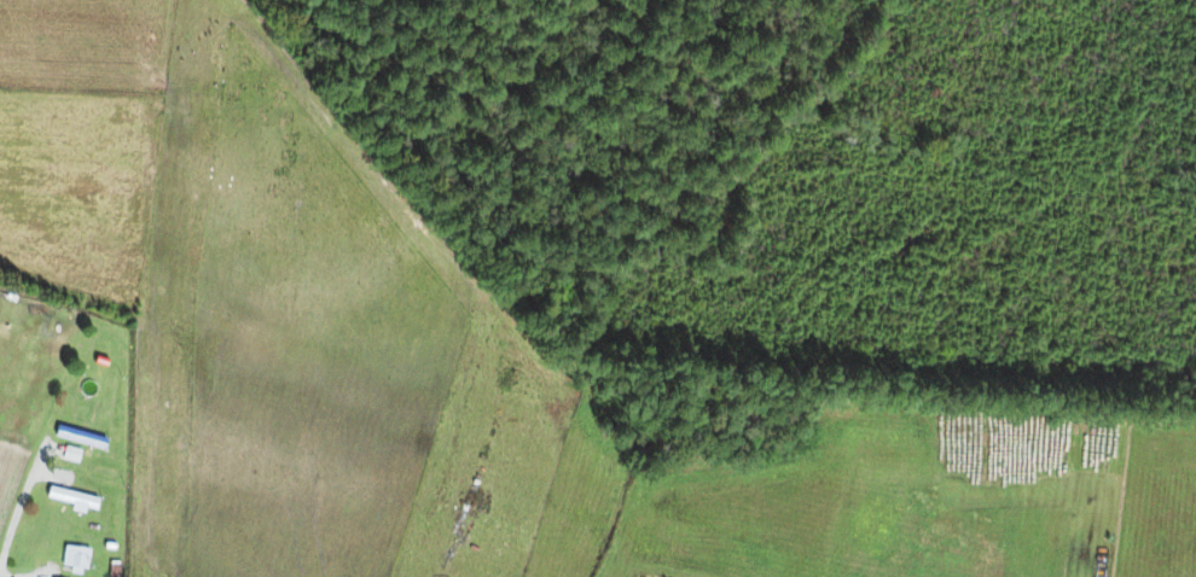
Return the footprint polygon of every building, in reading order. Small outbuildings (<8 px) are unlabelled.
[(54,436),(103,449),(106,439),(57,426),(54,436)]
